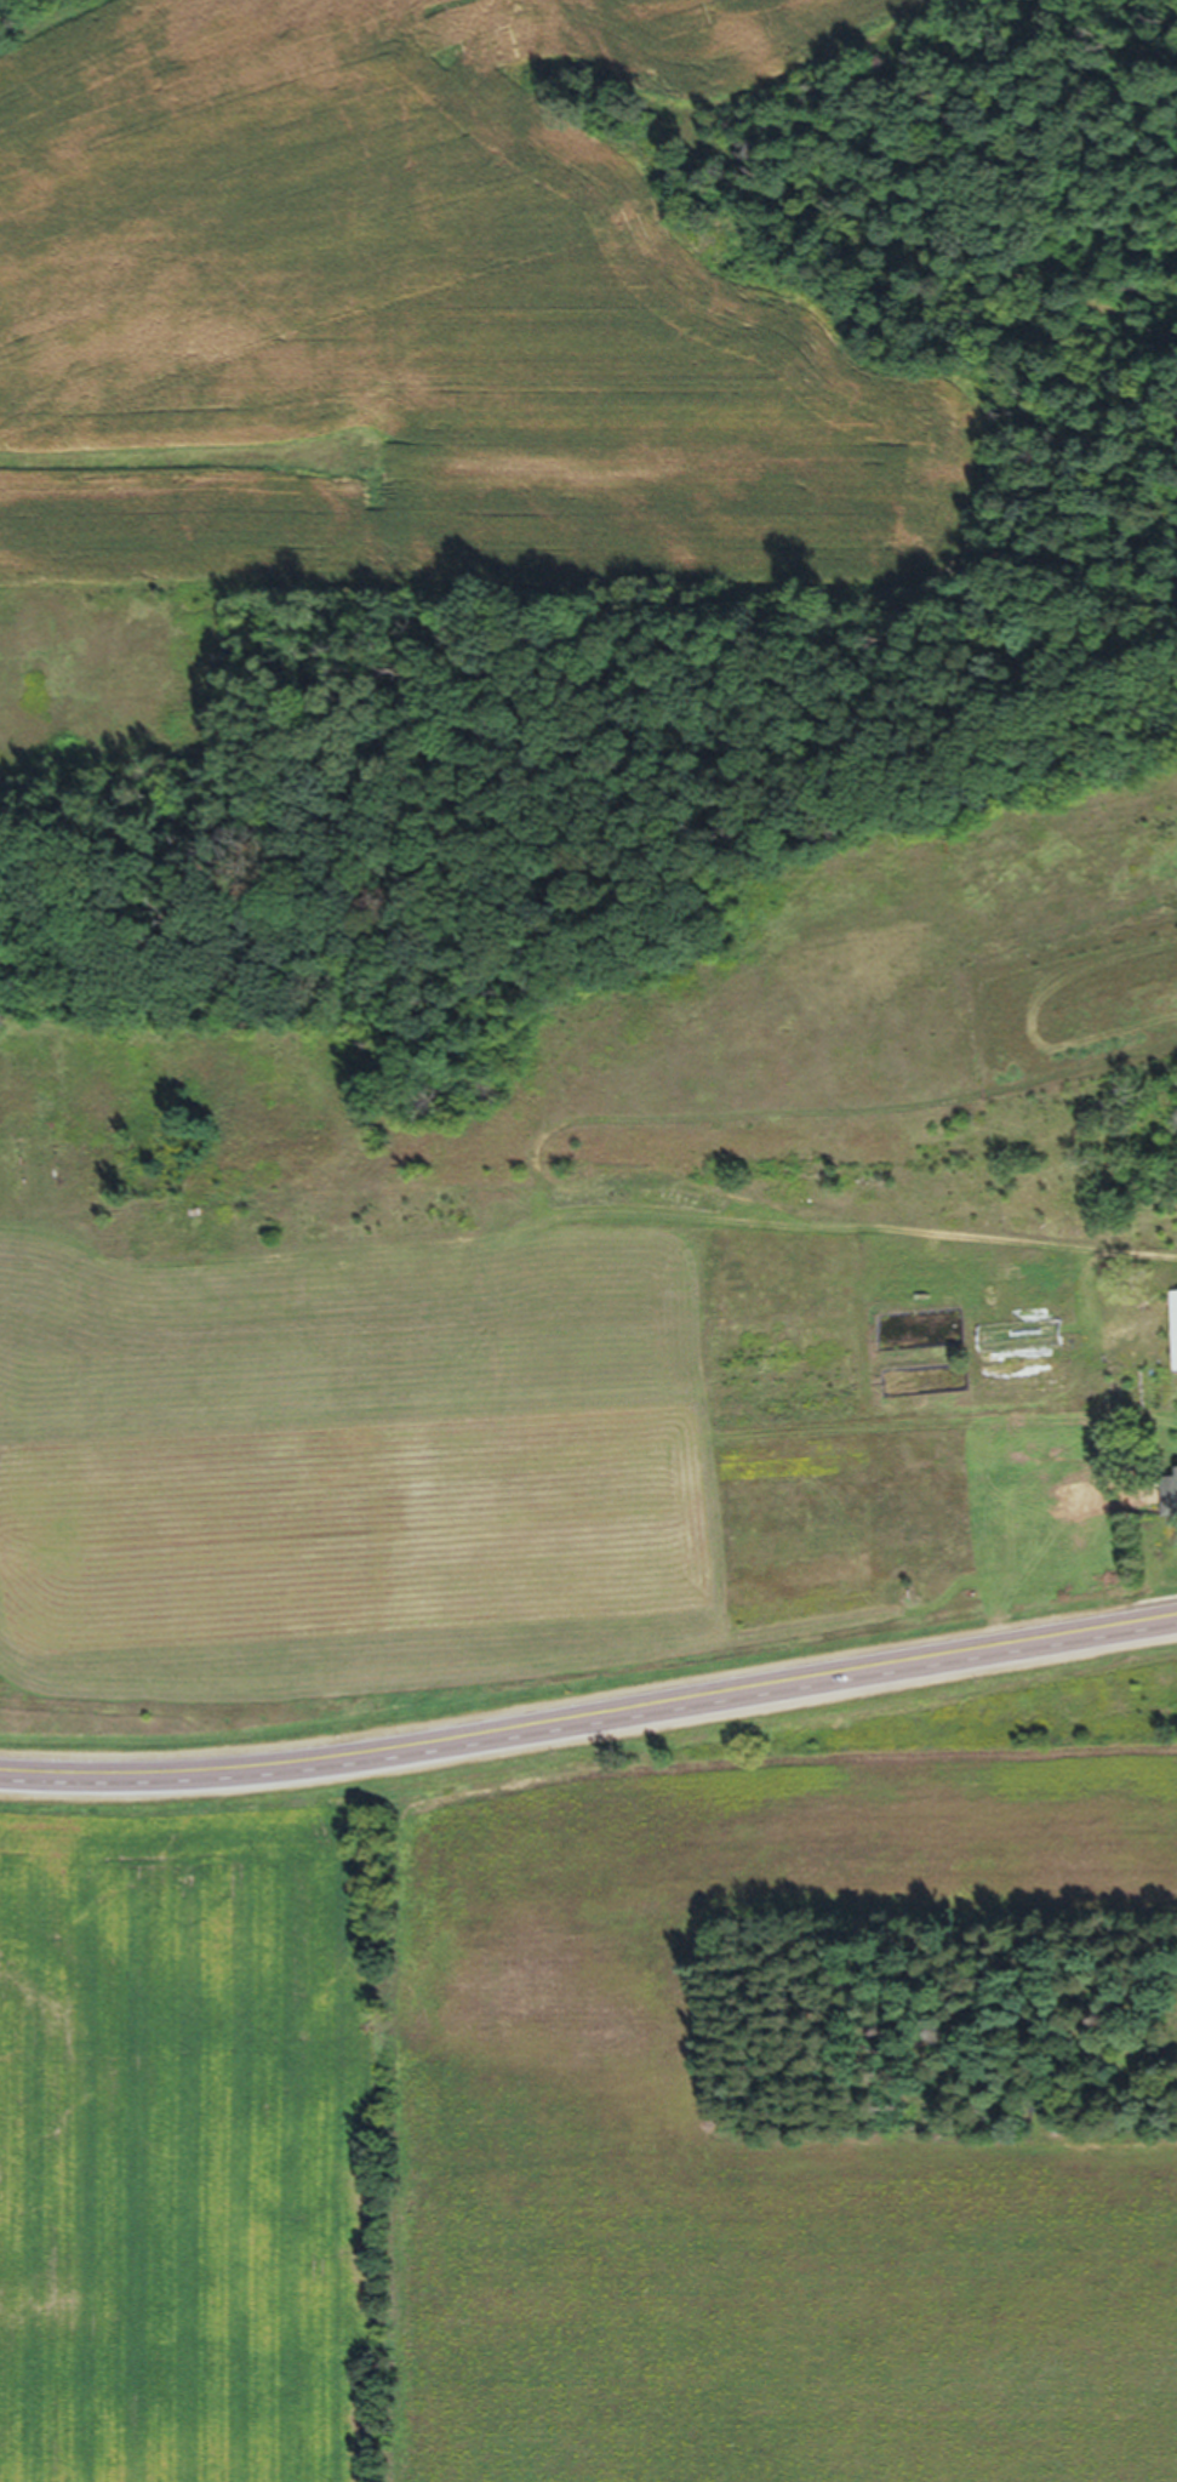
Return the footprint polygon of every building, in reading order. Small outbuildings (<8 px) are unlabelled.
[(1168,1300),(1171,1381),(1176,1381),(1176,1299),(1168,1300)] [(1059,1356),(1058,1329),(974,1334),(976,1360),(1059,1356)] [(1176,1520),(1176,1477),(1166,1477),(1166,1520),(1176,1520)]
